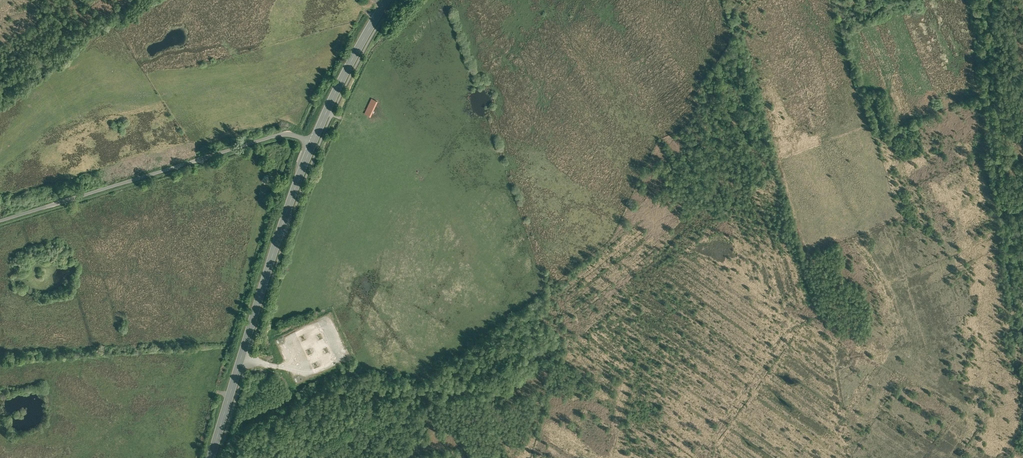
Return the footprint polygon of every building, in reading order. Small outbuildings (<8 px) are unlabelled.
[(373,97),(366,113),(373,116),(380,100),(373,97)] [(318,322),(296,332),(315,372),(337,362),(318,322)]
